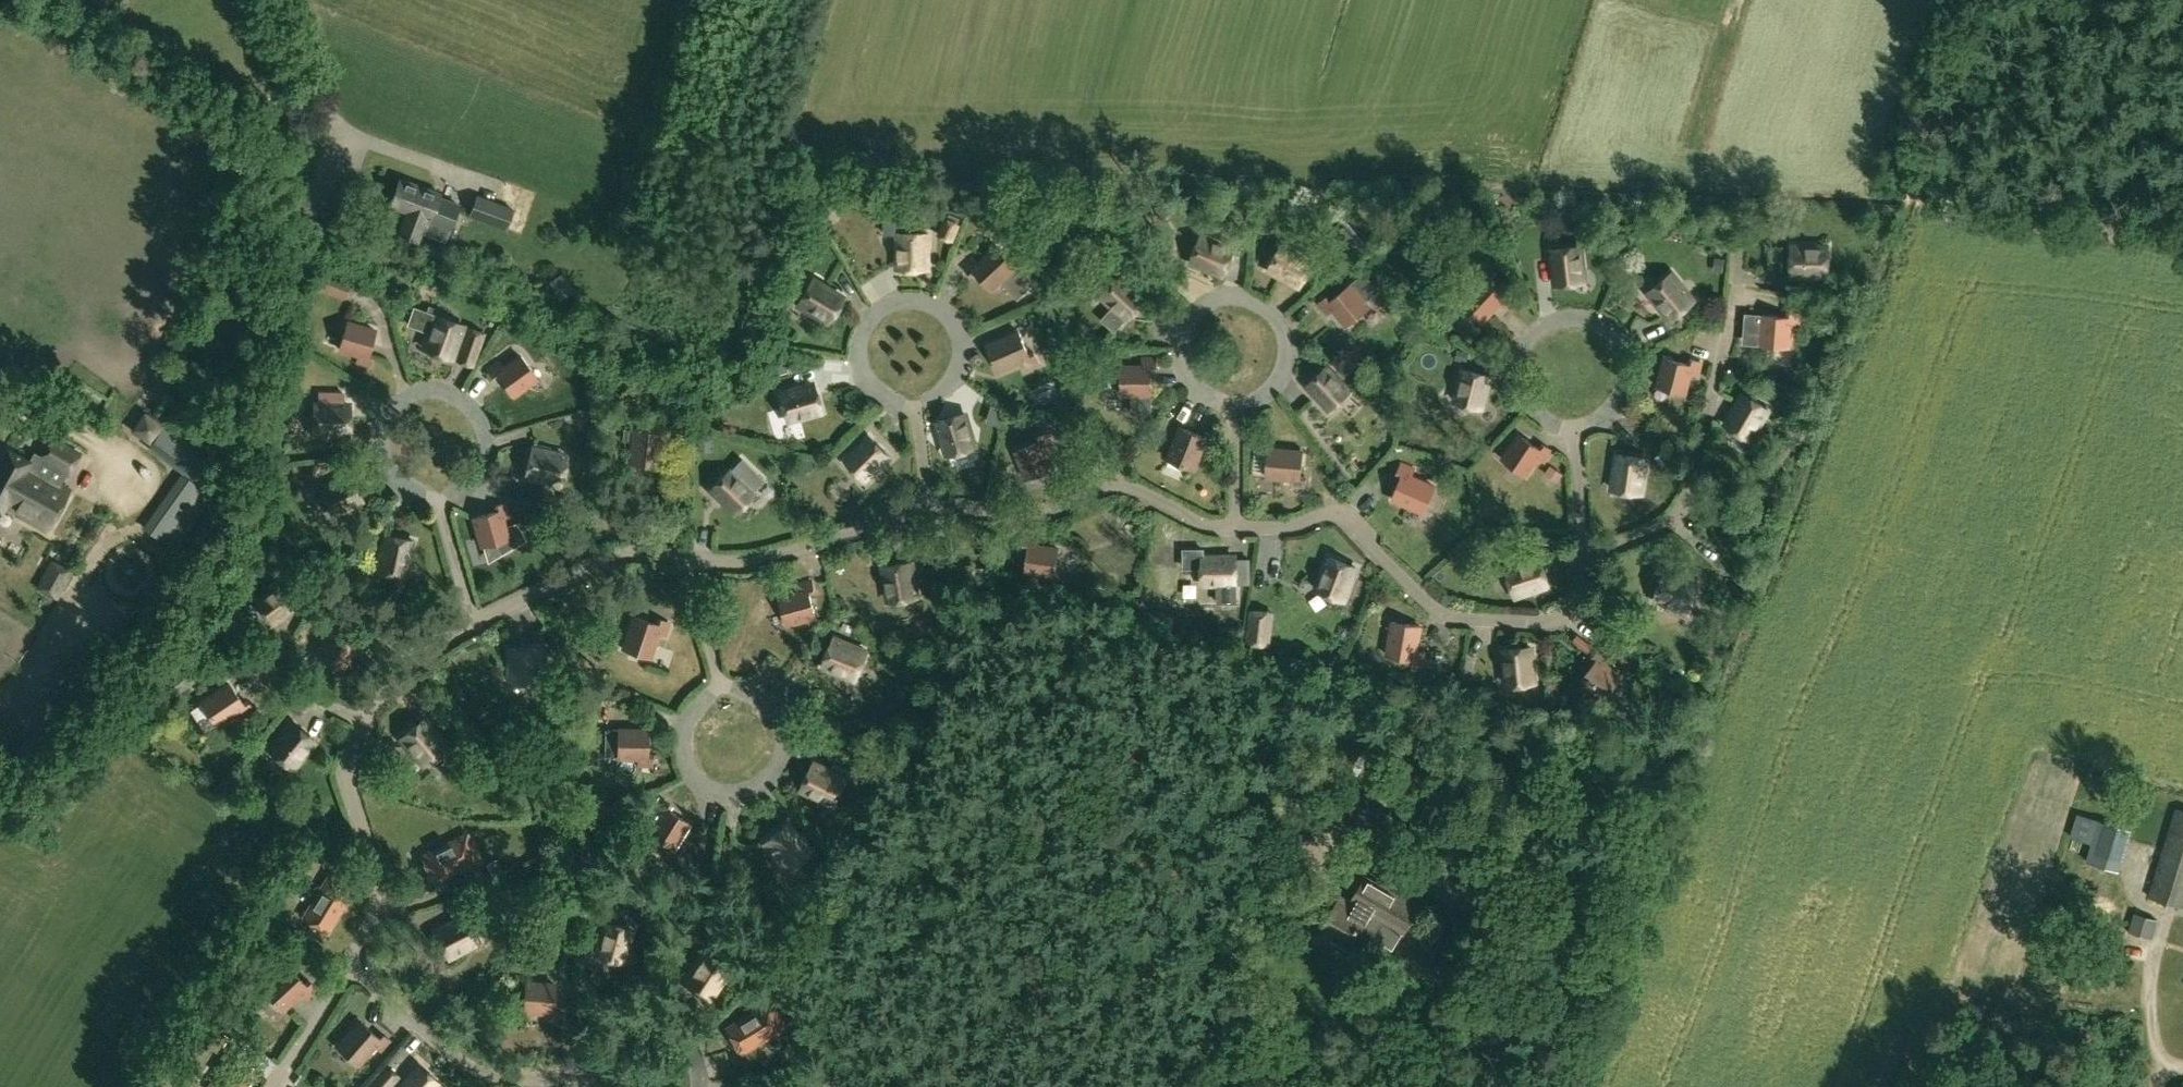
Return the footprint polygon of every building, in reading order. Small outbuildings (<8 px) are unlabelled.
[(447,242),(460,205),(439,198),(440,195),(400,180),(391,206),(408,212),(400,235),(419,242),(425,224),(428,225),(425,234),(447,242)] [(470,215),(507,229),(515,210),(477,197),(470,215)] [(928,234),(899,233),(899,268),(927,269),(928,234)] [(1201,235),(1191,261),(1224,274),(1234,248),(1201,235)] [(1282,244),(1269,269),(1300,286),(1313,260),(1282,244)] [(1017,266),(997,246),(979,263),(974,258),(964,267),(972,275),(975,272),(992,290),(1017,266)] [(1580,246),(1552,249),(1556,284),(1584,281),(1580,246)] [(1792,246),(1792,275),(1827,275),(1827,247),(1792,246)] [(1671,273),(1649,292),(1672,319),(1694,300),(1671,273)] [(1121,275),(1102,295),(1128,319),(1147,298),(1121,275)] [(1484,278),(1461,302),(1482,322),(1499,303),(1504,308),(1514,298),(1506,291),(1502,294),(1484,278)] [(842,297),(812,279),(798,303),(828,321),(842,297)] [(1329,314),(1334,309),(1348,325),(1370,307),(1351,284),(1332,300),(1329,296),(1320,303),(1329,314)] [(463,325),(437,316),(414,308),(408,324),(430,332),(424,348),(451,358),(463,325)] [(1788,312),(1788,317),(1763,315),(1761,344),(1789,347),(1791,326),(1798,326),(1799,313),(1788,312)] [(373,355),(368,354),(375,330),(347,321),(339,348),(359,355),(357,361),(370,366),(373,355)] [(1019,331),(988,345),(999,371),(1023,360),(1026,367),(1038,362),(1034,351),(1029,353),(1019,331)] [(536,379),(517,355),(498,370),(494,366),(486,372),(495,385),(501,380),(513,397),(536,379)] [(1689,364),(1665,358),(1657,386),(1685,394),(1690,373),(1697,375),(1701,362),(1690,359),(1689,364)] [(1143,359),(1143,366),(1122,366),(1122,394),(1133,394),(1133,413),(1151,413),(1151,370),(1157,370),(1157,359),(1143,359)] [(1302,388),(1327,413),(1352,389),(1327,364),(1302,388)] [(1456,401),(1481,408),(1489,376),(1464,369),(1456,401)] [(813,384),(779,393),(787,420),(820,411),(813,384)] [(1768,409),(1744,394),(1726,424),(1750,439),(1768,409)] [(314,432),(349,433),(350,405),(315,404),(314,432)] [(976,447),(965,413),(938,422),(948,455),(976,447)] [(633,429),(629,462),(657,466),(661,441),(668,442),(669,428),(658,427),(658,432),(633,429)] [(1203,436),(1181,427),(1168,459),(1194,469),(1204,446),(1210,448),(1216,436),(1205,432),(1203,436)] [(1016,451),(1028,479),(1054,468),(1045,448),(1052,445),(1047,433),(1037,437),(1039,442),(1016,451)] [(1543,444),(1540,448),(1519,434),(1503,459),(1526,475),(1538,457),(1544,461),(1552,450),(1543,444)] [(870,437),(847,460),(865,478),(888,455),(870,437)] [(65,472),(68,474),(78,456),(49,440),(47,439),(38,458),(39,459),(33,469),(28,466),(30,462),(8,451),(0,466),(0,511),(3,513),(5,508),(10,511),(12,506),(20,511),(18,515),(48,531),(70,490),(59,484),(65,472)] [(566,456),(532,448),(526,475),(560,483),(566,456)] [(1303,451),(1269,448),(1267,476),(1292,479),(1291,486),(1305,487),(1306,476),(1301,476),(1303,451)] [(1641,493),(1646,459),(1618,454),(1613,489),(1641,493)] [(1397,474),(1402,476),(1393,499),(1424,512),(1435,486),(1411,476),(1414,470),(1402,464),(1397,474)] [(751,494),(727,472),(710,490),(733,513),(751,494)] [(967,486),(984,484),(983,473),(966,475),(967,486)] [(332,513),(362,500),(351,477),(321,491),(332,513)] [(158,539),(181,557),(225,501),(202,483),(158,539)] [(497,511),(473,517),(481,546),(509,538),(503,518),(510,516),(506,503),(495,506),(497,511)] [(371,504),(361,507),(366,524),(377,521),(371,504)] [(413,541),(385,535),(378,569),(406,575),(413,541)] [(1024,547),(1029,548),(1026,572),(1055,576),(1059,548),(1038,545),(1039,538),(1025,536),(1024,547)] [(1330,557),(1317,589),(1343,600),(1356,567),(1330,557)] [(1235,603),(1234,558),(1201,559),(1202,585),(1217,584),(1217,604),(1235,603)] [(1507,569),(1516,596),(1549,585),(1540,558),(1507,569)] [(53,559),(37,585),(55,598),(72,570),(53,559)] [(884,567),(889,601),(917,597),(912,562),(884,567)] [(1698,585),(1665,573),(1655,599),(1687,612),(1698,585)] [(799,585),(801,591),(781,597),(788,624),(816,617),(810,593),(815,592),(812,581),(799,585)] [(257,602),(272,622),(298,602),(283,582),(257,602)] [(658,619),(657,624),(633,616),(623,648),(650,657),(658,633),(664,635),(669,622),(658,619)] [(1421,626),(1393,621),(1387,655),(1411,659),(1410,664),(1421,666),(1424,652),(1417,651),(1421,626)] [(356,639),(336,626),(317,654),(341,670),(355,648),(361,652),(369,641),(359,635),(356,639)] [(678,681),(689,647),(660,637),(648,670),(678,681)] [(867,652),(835,639),(824,665),(856,679),(867,652)] [(1531,647),(1503,650),(1506,684),(1535,682),(1531,647)] [(538,683),(538,648),(510,648),(510,683),(538,683)] [(1597,660),(1582,680),(1605,698),(1623,675),(1606,662),(1610,657),(1600,648),(1593,657),(1597,660)] [(229,683),(201,702),(216,725),(237,711),(241,717),(253,710),(247,700),(242,703),(229,683)] [(446,746),(421,716),(399,734),(424,764),(446,746)] [(292,722),(270,749),(293,767),(315,740),(292,722)] [(615,732),(614,763),(639,763),(639,769),(650,769),(650,753),(643,753),(643,732),(615,732)] [(833,804),(846,779),(815,764),(802,789),(833,804)] [(1353,787),(1336,820),(1393,849),(1407,822),(1381,809),(1384,803),(1353,787)] [(654,811),(660,815),(649,833),(673,848),(689,823),(668,810),(671,805),(662,800),(654,811)] [(2177,810),(2151,896),(2182,908),(2182,811),(2177,810)] [(2134,833),(2099,824),(2074,818),(2069,839),(2093,845),(2088,863),(2120,872),(2134,833)] [(787,825),(765,843),(787,870),(809,852),(787,825)] [(469,834),(424,856),(435,879),(461,867),(463,871),(482,861),(469,834)] [(330,875),(304,918),(327,931),(341,907),(345,909),(356,890),(330,875)] [(1342,895),(1319,934),(1360,959),(1374,937),(1394,949),(1420,907),(1381,884),(1379,888),(1368,881),(1356,903),(1342,895)] [(1456,914),(1470,888),(1457,881),(1442,906),(1456,914)] [(2159,921),(2136,914),(2129,933),(2153,940),(2159,921)] [(479,940),(466,915),(435,932),(448,957),(479,940)] [(604,925),(596,957),(620,963),(628,931),(604,925)] [(709,998),(728,969),(705,953),(685,982),(709,998)] [(288,966),(263,989),(282,1010),(301,992),(306,998),(316,988),(309,980),(305,984),(288,966)] [(522,987),(522,1018),(547,1018),(547,1023),(558,1023),(558,1008),(551,1008),(551,987),(522,987)] [(786,1029),(779,1017),(785,1014),(777,1001),(771,1004),(770,1003),(728,1030),(741,1052),(765,1037),(768,1041),(786,1029)] [(359,1020),(337,1045),(358,1064),(375,1045),(380,1050),(389,1039),(381,1032),(377,1036),(359,1020)] [(256,1069),(228,1051),(205,1086),(244,1086),(256,1069)] [(400,1086),(433,1086),(436,1084),(417,1067),(400,1086)]
